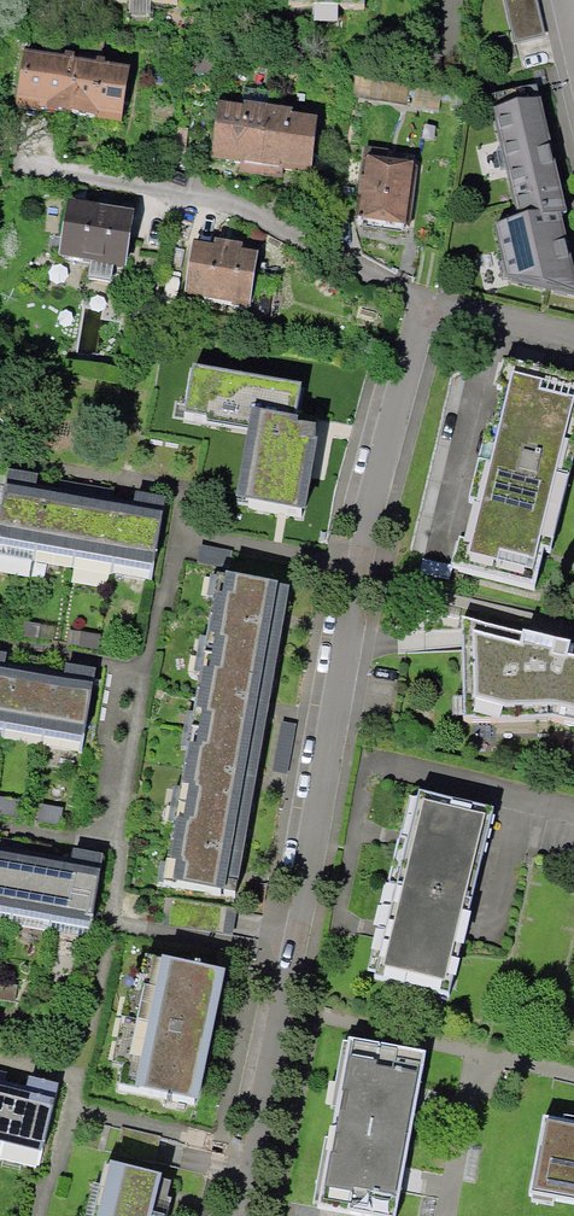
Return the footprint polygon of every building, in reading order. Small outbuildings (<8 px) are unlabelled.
[(295,11),(369,12),(369,0),(295,0),(295,11)] [(535,0),(506,0),(517,42),(544,35),(535,0)] [(25,111),(80,120),(88,67),(34,60),(25,111)] [(80,120),(127,127),(134,75),(88,67),(80,120)] [(516,209),(497,235),(509,284),(573,299),(557,221),(559,196),(537,95),(495,106),(516,209)] [(323,127),(222,110),(217,166),(318,185),(323,127)] [(374,166),(363,232),(400,239),(412,174),(374,166)] [(75,205),(65,261),(128,275),(140,218),(75,205)] [(198,248),(189,300),(253,311),(261,260),(198,248)] [(511,371),(467,560),(541,581),(573,451),(573,384),(511,371)] [(266,437),(255,509),(310,519),(319,450),(309,448),(312,434),(303,421),(307,395),(202,375),(193,422),(266,437)] [(1,550),(38,555),(51,496),(41,495),(43,482),(14,476),(1,550)] [(38,555),(77,562),(90,503),(51,496),(38,555)] [(130,510),(116,568),(157,574),(170,505),(140,500),(136,511),(130,510)] [(77,562),(116,568),(130,510),(90,503),(77,562)] [(243,901),(296,598),(239,588),(183,893),(243,901)] [(466,623),(472,730),(553,725),(573,730),(573,651),(466,623)] [(7,735),(19,674),(8,671),(12,663),(0,661),(0,733),(7,735)] [(43,742),(87,749),(98,679),(71,673),(69,680),(54,678),(43,742)] [(7,735),(43,742),(54,678),(19,674),(7,735)] [(499,816),(424,799),(381,980),(454,999),(499,816)] [(16,916),(29,852),(0,847),(0,848),(0,913),(16,916)] [(16,916),(52,922),(63,864),(53,863),(53,856),(29,852),(16,916)] [(52,922),(92,929),(105,863),(76,857),(73,868),(63,864),(52,922)] [(205,1108),(233,978),(172,967),(146,1095),(205,1108)] [(321,1207),(364,1215),(398,1215),(428,1062),(355,1045),(321,1207)] [(0,1087),(0,1148),(47,1159),(61,1101),(0,1087)] [(536,1203),(573,1210),(573,1129),(551,1125),(536,1203)] [(119,1170),(108,1215),(161,1215),(171,1182),(119,1170)]
